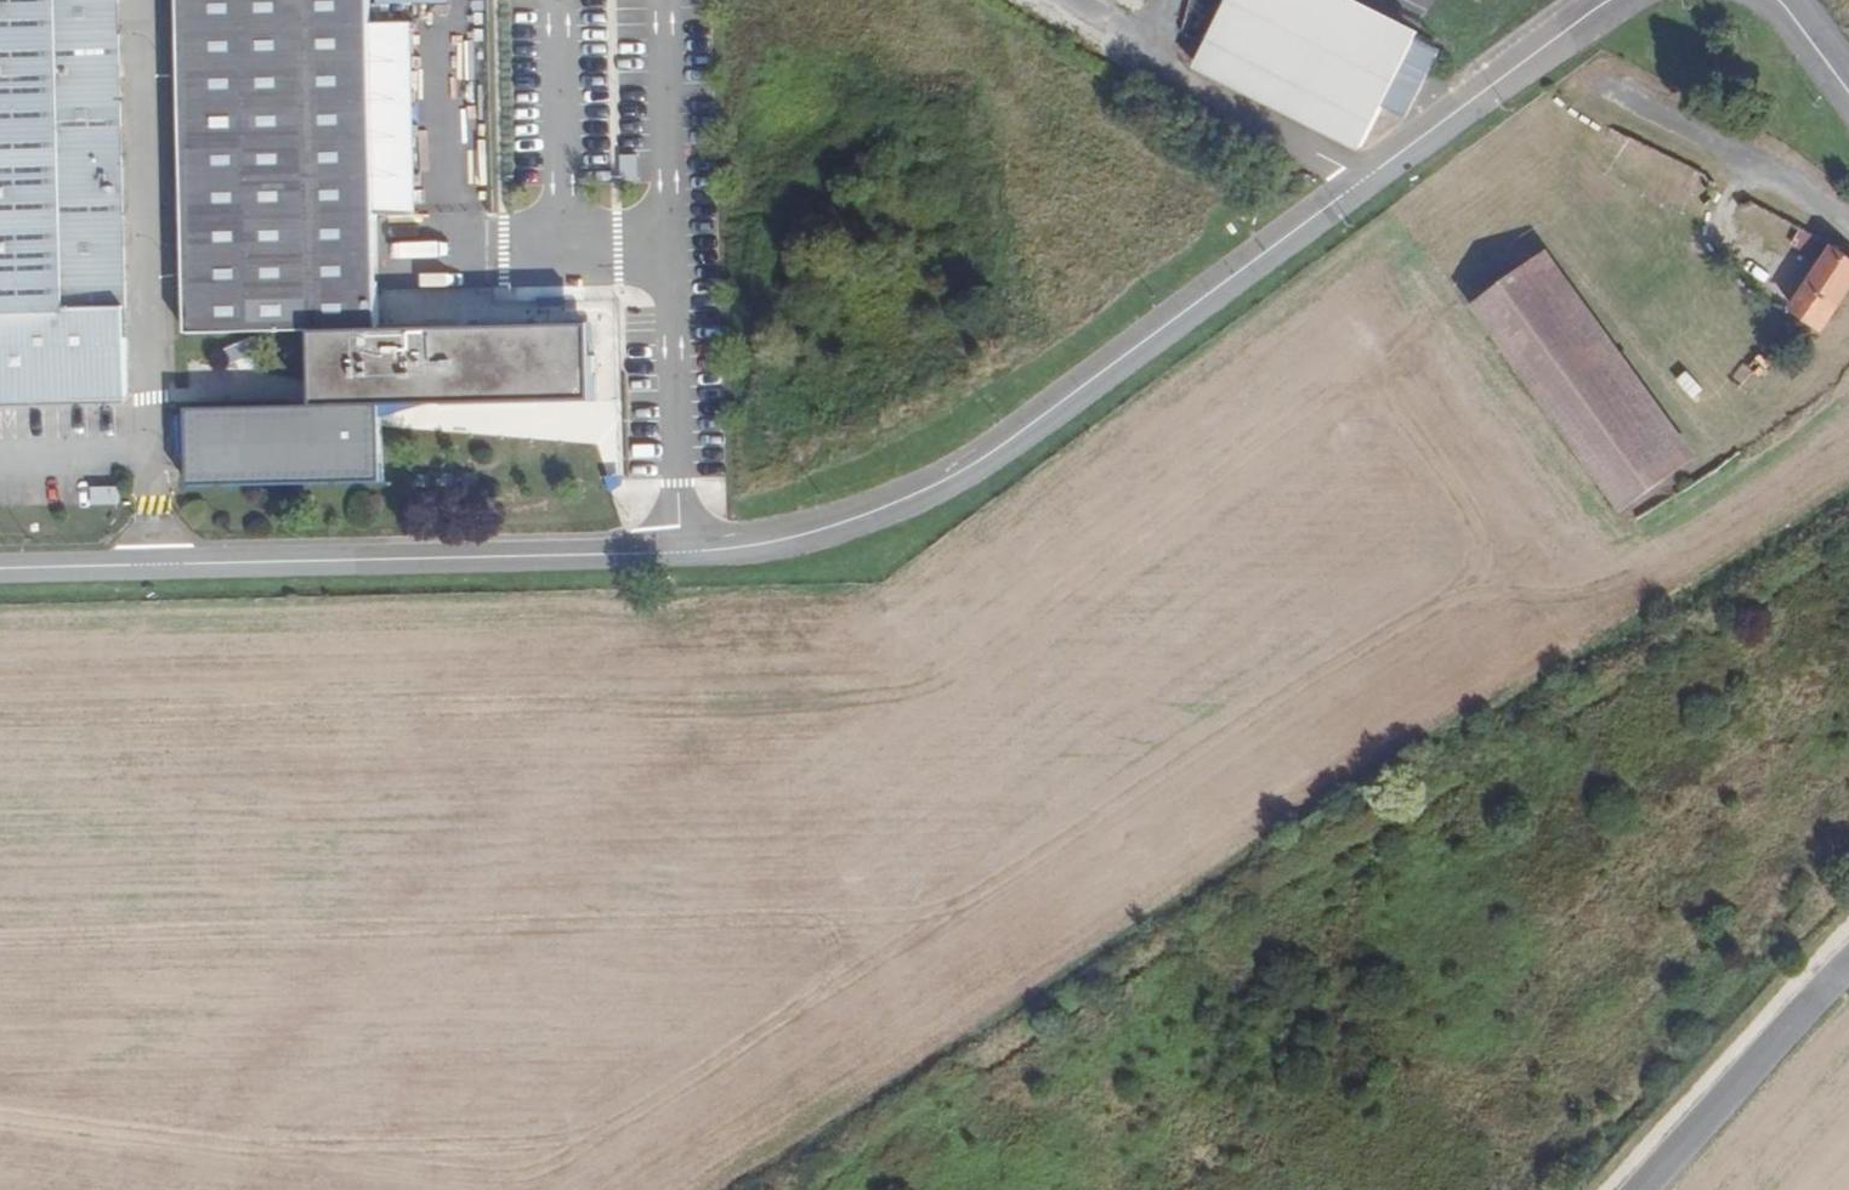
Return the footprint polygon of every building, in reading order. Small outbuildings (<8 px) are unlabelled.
[(127,400),(118,0),(0,0),(0,403),(127,400)] [(1350,0),(1228,0),(1197,60),(1361,145),(1382,105),(1405,117),(1440,48),(1420,37),(1350,0)] [(376,214),(372,23),(371,3),(182,7),(190,348),(319,345),(321,418),(191,421),(193,496),(383,491),(381,426),(596,421),(594,348),(380,353),(376,214)] [(415,22),(372,23),(376,214),(420,213),(415,22)] [(1835,245),(1793,307),(1822,327),(1848,289),(1848,254),(1835,245)] [(1527,262),(1473,301),(1621,509),(1675,470),(1527,262)]
